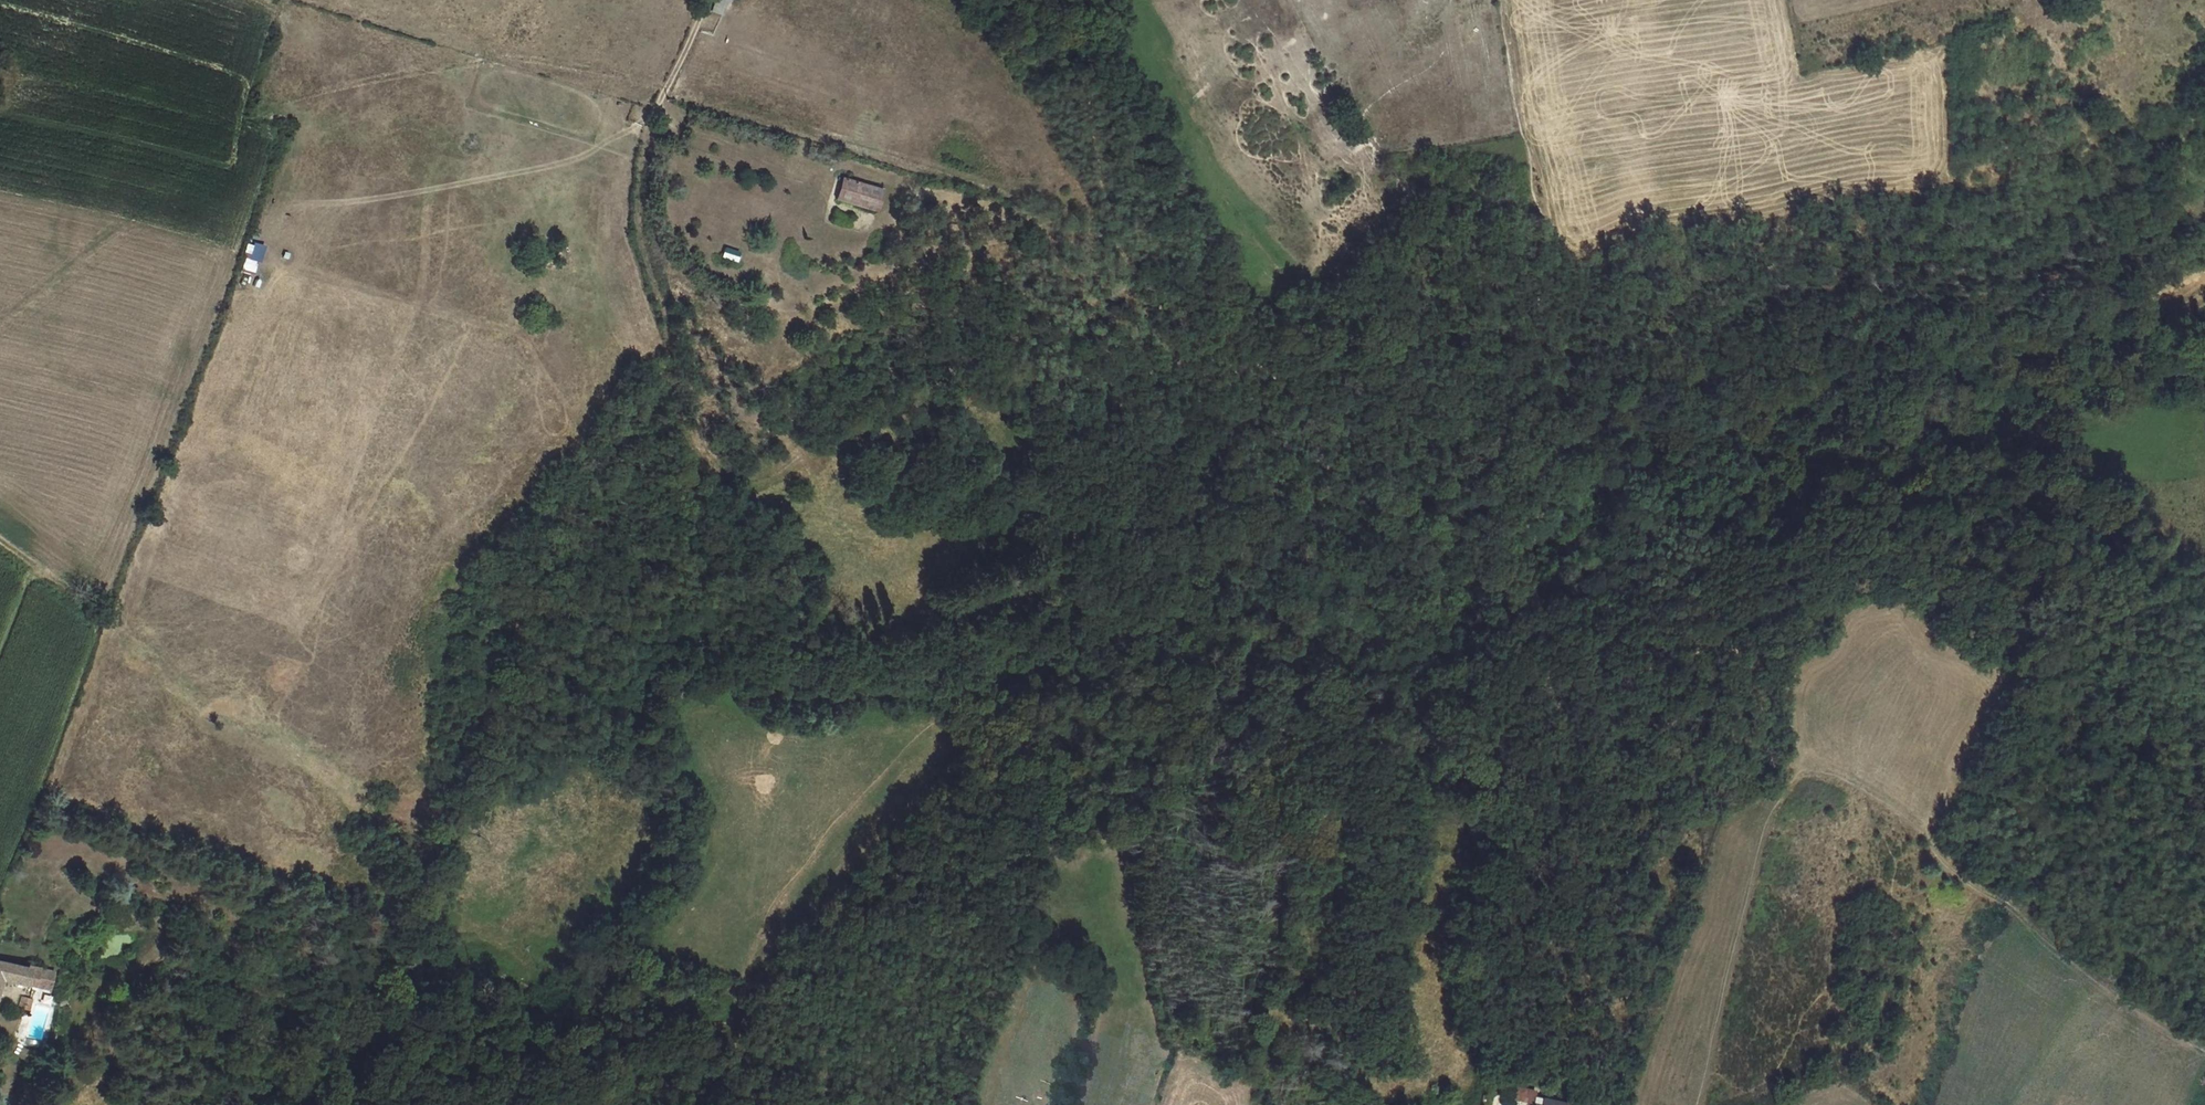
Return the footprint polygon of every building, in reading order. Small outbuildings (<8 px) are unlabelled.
[(708,11),(720,15),(726,0),(712,0),(708,11)] [(866,228),(872,205),(832,193),(826,216),(866,228)] [(1481,968),(1472,965),(1468,976),(1477,980),(1481,968)] [(0,971),(0,989),(24,997),(30,981),(0,971)] [(15,1021),(20,1007),(10,1003),(5,1017),(6,1017),(15,1021)] [(1549,1064),(1540,1067),(1543,1077),(1552,1074),(1549,1064)] [(1515,1087),(1500,1084),(1498,1094),(1513,1097),(1513,1093),(1514,1089),(1515,1087)] [(832,1093),(822,1087),(817,1095),(826,1101),(832,1093)] [(1526,1095),(1524,1095),(1522,1103),(1530,1104),(1532,1097),(1526,1095)] [(1530,1104),(1568,1104),(1566,1104),(1565,1103),(1532,1097),(1530,1104)]
